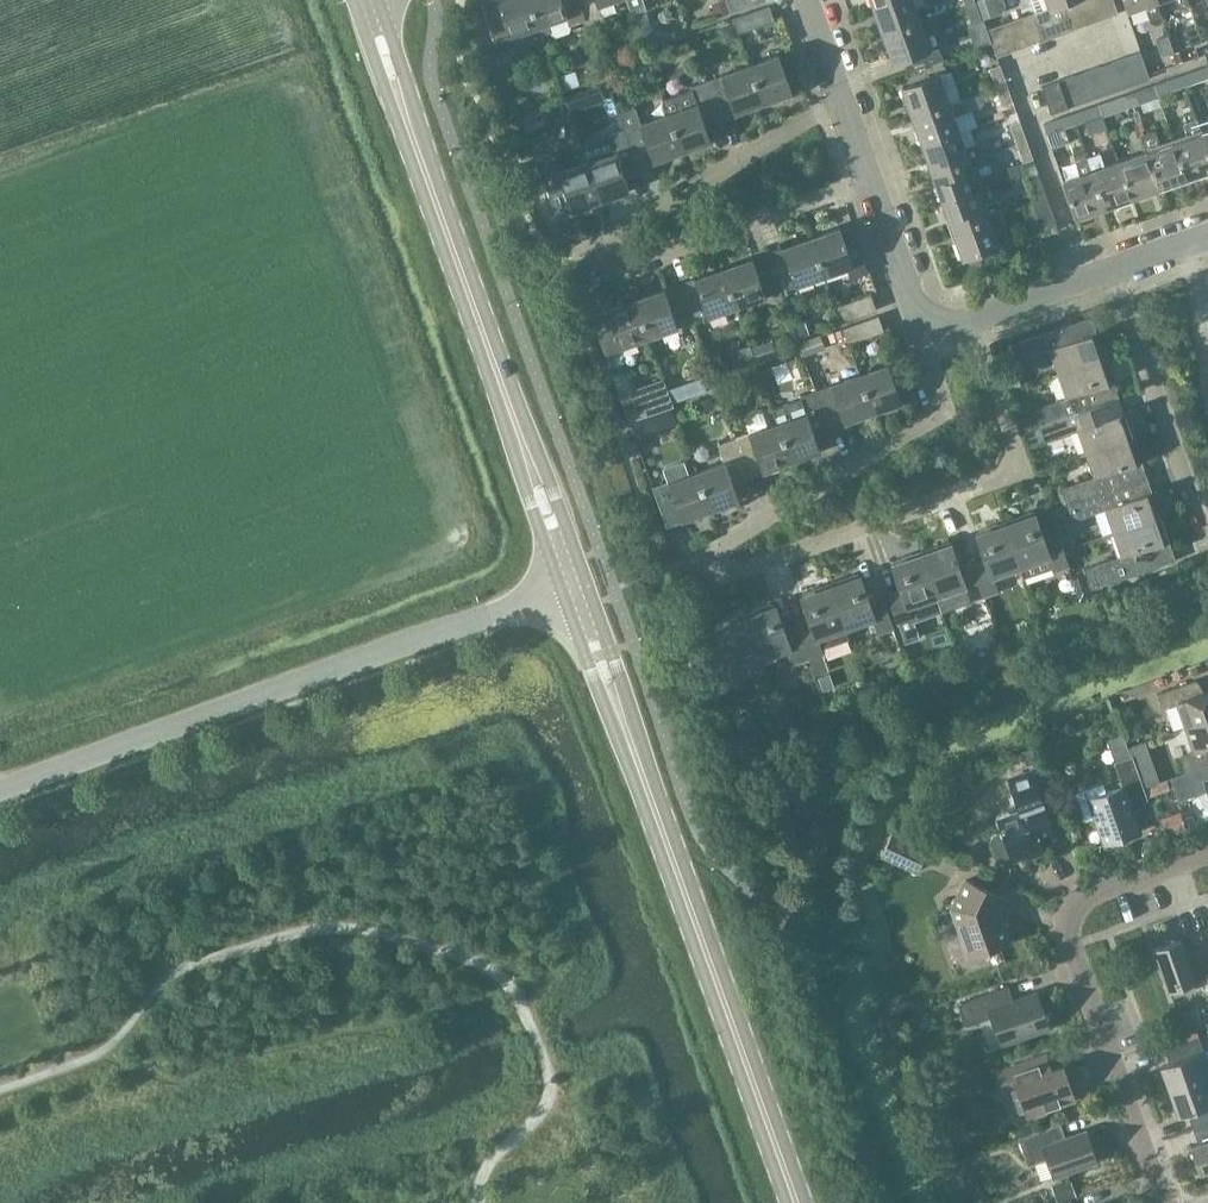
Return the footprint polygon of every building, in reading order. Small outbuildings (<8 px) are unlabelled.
[(538,27),(529,0),(490,0),(480,3),(494,43),(538,27)] [(582,12),(578,0),(529,0),(542,35),(552,31),(552,33),(556,36),(569,31),(570,27),(570,25),(585,19),(582,12)] [(603,18),(599,6),(616,0),(578,0),(582,12),(585,19),(587,25),(603,18)] [(646,9),(643,0),(626,0),(631,14),(646,9)] [(726,0),(713,5),(717,17),(731,12),(726,0)] [(764,0),(726,0),(731,12),(764,0)] [(919,20),(912,0),(889,0),(873,6),(883,34),(920,21),(919,20)] [(1036,14),(1048,9),(1050,8),(1064,4),(1075,0),(1031,0),(1036,14)] [(1064,4),(1073,31),(1088,26),(1080,0),(1075,0),(1064,4)] [(1088,26),(1104,20),(1096,0),(1080,0),(1088,26)] [(1104,20),(1119,15),(1113,0),(1096,0),(1104,20)] [(1129,13),(1146,7),(1150,18),(1160,15),(1156,3),(1158,3),(1157,0),(1125,0),(1129,13)] [(976,4),(966,7),(973,25),(982,22),(982,20),(976,4)] [(1050,8),(1048,9),(1058,37),(1073,31),(1064,4),(1050,8)] [(738,33),(774,21),(768,5),(733,18),(738,33)] [(1031,9),(1018,14),(1020,19),(1033,14),(1031,9)] [(1036,14),(1033,14),(1043,42),(1058,37),(1048,9),(1036,14)] [(1020,19),(1018,20),(1028,47),(1043,42),(1033,14),(1020,19)] [(893,63),(910,57),(915,69),(942,59),(938,47),(942,38),(934,15),(919,20),(920,21),(883,34),(893,63)] [(1018,20),(1003,25),(1013,53),(1028,47),(1018,20)] [(651,23),(638,28),(646,51),(659,46),(651,23)] [(1003,25),(988,31),(998,58),(1013,53),(1003,25)] [(1197,26),(1186,30),(1192,46),(1195,45),(1203,42),(1197,26)] [(1169,36),(1157,40),(1163,56),(1175,52),(1174,50),(1169,36)] [(1185,46),(1174,50),(1175,52),(1177,60),(1188,56),(1185,46)] [(1141,53),(1127,57),(1136,84),(1150,79),(1148,73),(1141,53)] [(662,54),(651,58),(655,69),(666,65),(662,54)] [(749,66),(763,104),(792,94),(778,56),(749,66)] [(1127,57),(1113,62),(1122,89),(1136,84),(1127,57)] [(1113,62),(1099,67),(1108,94),(1122,89),(1113,62)] [(719,120),(763,104),(749,66),(705,82),(719,120)] [(997,87),(1007,83),(1001,66),(991,69),(997,87)] [(1099,67),(1085,72),(1094,99),(1108,94),(1099,67)] [(1207,78),(1207,67),(1184,75),(1187,85),(1207,78)] [(575,70),(557,76),(562,90),(580,84),(575,70)] [(951,70),(938,75),(902,88),(912,117),(960,98),(951,70)] [(1085,72),(1071,77),(1080,104),(1094,99),(1085,72)] [(1071,77),(1057,81),(1066,108),(1080,104),(1071,77)] [(1153,86),(1157,96),(1182,88),(1178,77),(1153,86)] [(1051,114),(1066,108),(1057,81),(1041,87),(1051,114)] [(719,120),(705,82),(690,88),(690,89),(661,98),(667,115),(668,115),(682,153),(711,142),(704,126),(719,120)] [(1007,83),(997,87),(1003,106),(1013,102),(1007,83)] [(1133,104),(1157,96),(1153,86),(1130,94),(1133,104)] [(1098,104),(1102,115),(1128,106),(1124,95),(1098,104)] [(912,117),(922,145),(959,132),(967,129),(961,113),(968,111),(964,97),(960,98),(912,117)] [(1078,123),(1102,115),(1098,104),(1075,113),(1078,123)] [(641,124),(635,107),(617,113),(624,130),(638,170),(682,153),(668,115),(667,115),(641,124)] [(1046,134),(1072,125),(1069,115),(1043,124),(1046,134)] [(1201,133),(1196,118),(1182,123),(1186,138),(1174,143),(1186,179),(1207,171),(1207,154),(1201,133)] [(1017,144),(1027,140),(1020,122),(1010,125),(1017,144)] [(623,175),(638,170),(624,130),(609,136),(615,154),(587,165),(600,202),(629,191),(623,175)] [(1159,148),(1154,130),(1140,135),(1145,152),(1146,152),(1159,188),(1186,179),(1174,143),(1159,148)] [(964,148),(959,132),(922,145),(932,173),(969,160),(969,161),(984,155),(980,142),(964,148)] [(1091,139),(1081,142),(1085,154),(1095,151),(1091,139)] [(1027,140),(1017,144),(1023,162),(1007,167),(1010,176),(1020,173),(1026,171),(1026,172),(1036,168),(1027,140)] [(600,202),(587,165),(560,174),(552,152),(535,158),(557,218),(600,202)] [(1090,172),(1085,157),(1084,152),(1074,155),(1081,175),(1063,181),(1076,217),(1104,208),(1091,171),(1090,172)] [(1131,198),(1119,162),(1104,167),(1099,152),(1085,157),(1090,172),(1091,171),(1104,208),(1131,198)] [(1131,198),(1159,188),(1146,152),(1145,152),(1119,162),(1131,198)] [(979,188),(969,161),(969,160),(932,173),(942,201),(979,188)] [(1036,200),(1046,196),(1036,168),(1026,172),(1028,182),(1030,181),(1036,200)] [(952,230),(1001,212),(995,197),(984,202),(979,188),(942,201),(952,230)] [(1046,196),(1036,200),(1032,202),(1041,229),(1055,224),(1046,196)] [(962,259),(999,245),(993,228),(1006,224),(1001,212),(952,230),(962,259)] [(810,237),(824,277),(825,276),(825,275),(847,267),(851,277),(868,271),(858,243),(846,247),(839,227),(810,237)] [(781,292),(824,277),(810,237),(766,252),(781,292)] [(737,308),(781,292),(766,252),(723,268),(737,308)] [(693,323),(737,308),(723,268),(679,284),(693,323)] [(649,339),(693,323),(679,284),(635,299),(649,339)] [(840,322),(876,310),(871,294),(835,307),(840,322)] [(622,349),(649,339),(635,299),(591,315),(605,355),(607,361),(624,355),(622,349)] [(848,343),(884,331),(878,315),(842,328),(848,343)] [(804,317),(791,322),(797,337),(809,333),(804,317)] [(1106,357),(1098,332),(1069,342),(1063,326),(1011,345),(1016,360),(1048,349),(1057,374),(1106,357)] [(840,329),(829,332),(831,341),(843,337),(840,329)] [(820,335),(800,342),(803,350),(805,355),(825,348),(820,335)] [(711,350),(704,353),(713,378),(729,372),(725,361),(716,365),(711,350)] [(1106,357),(1057,374),(1064,395),(1031,406),(1038,425),(1118,397),(1118,396),(1091,406),(1086,391),(1115,381),(1106,357)] [(859,373),(873,413),(902,403),(887,363),(859,373)] [(773,367),(760,371),(763,380),(777,378),(773,367)] [(828,428),(873,413),(859,373),(815,389),(828,428)] [(653,413),(673,406),(663,379),(619,394),(629,421),(631,420),(653,413)] [(765,387),(753,391),(755,397),(763,400),(769,399),(765,387)] [(813,433),(828,428),(815,389),(799,394),(805,412),(777,422),(791,462),(820,452),(813,433)] [(709,397),(697,401),(700,409),(712,405),(709,397)] [(1124,412),(1119,398),(1118,397),(1038,425),(1043,439),(1075,428),(1084,453),(1134,436),(1125,412),(1124,412)] [(1030,404),(1013,410),(1020,431),(1038,425),(1031,406),(1030,404)] [(653,413),(631,420),(639,442),(661,434),(653,413)] [(747,477),(791,462),(777,422),(733,437),(747,477)] [(1114,471),(1141,461),(1142,461),(1134,436),(1084,453),(1092,474),(1059,485),(1066,505),(1146,476),(1122,484),(1118,473),(1115,474),(1114,471)] [(732,481),(747,477),(733,437),(718,442),(725,462),(697,472),(710,510),(739,501),(732,481)] [(666,525),(710,510),(697,472),(652,488),(666,525)] [(1133,482),(1146,477),(1146,476),(1066,505),(1070,518),(1103,507),(1112,533),(1162,516),(1153,491),(1138,496),(1133,482)] [(1004,521),(1019,565),(1024,563),(1028,575),(1052,566),(1054,570),(1068,565),(1056,534),(1043,539),(1033,511),(1004,521)] [(1162,516),(1112,533),(1119,553),(1082,566),(1089,586),(1090,585),(1174,558),(1174,556),(1165,559),(1161,550),(1151,553),(1149,547),(1170,540),(1162,516)] [(992,575),(1019,565),(1004,521),(975,531),(985,559),(972,564),(983,595),(997,590),(992,575)] [(1072,533),(1059,537),(1064,550),(1076,546),(1072,533)] [(959,569),(949,540),(920,550),(935,595),(964,585),(969,600),(983,595),(972,564),(959,569)] [(917,621),(942,612),(935,595),(920,550),(891,561),(901,589),(888,594),(906,643),(923,638),(917,621)] [(829,583),(845,627),(873,617),(878,633),(892,628),(881,596),(868,601),(857,572),(829,583)] [(1077,592),(1079,596),(1079,598),(1089,595),(1093,593),(1090,585),(1089,586),(1086,587),(1082,575),(1072,579),(1077,592)] [(821,649),(849,641),(829,583),(800,593),(810,622),(797,626),(808,658),(822,653),(821,649)] [(808,658),(797,626),(783,631),(773,602),(744,613),(760,657),(789,647),(794,663),(808,658)] [(732,667),(760,657),(744,613),(716,623),(726,651),(712,656),(724,688),(737,683),(732,667)] [(829,673),(818,677),(822,687),(823,690),(833,686),(832,683),(829,673)] [(1157,693),(1162,707),(1176,702),(1185,727),(1207,719),(1207,690),(1204,692),(1203,692),(1199,690),(1195,680),(1157,693)] [(1179,757),(1185,773),(1207,764),(1207,719),(1185,727),(1193,752),(1179,757)] [(1137,724),(1131,726),(1135,738),(1147,734),(1145,728),(1137,724)] [(1036,747),(1022,751),(1027,765),(1041,760),(1036,747)] [(1085,820),(1094,816),(1104,844),(1140,831),(1130,803),(1147,797),(1143,787),(1138,774),(1132,756),(1114,762),(1122,787),(1106,793),(1102,783),(1075,793),(1085,820)] [(1170,778),(1178,801),(1207,790),(1207,764),(1185,773),(1170,778)] [(1155,768),(1138,774),(1143,787),(1144,787),(1160,782),(1155,768)] [(1059,807),(1045,769),(1032,774),(1030,770),(1008,778),(1020,811),(1011,814),(1008,813),(1005,813),(1004,813),(1002,813),(1001,814),(1000,815),(998,816),(997,818),(997,819),(997,821),(997,823),(997,824),(998,826),(999,828),(1001,829),(1002,831),(992,836),(989,840),(989,845),(991,853),(995,857),(1000,858),(1010,856),(1012,861),(1041,851),(1039,843),(1054,838),(1045,811),(1059,807)] [(916,872),(926,850),(890,833),(880,855),(916,872)] [(997,922),(992,910),(999,896),(965,880),(952,908),(969,956),(1008,942),(1000,921),(997,922)] [(1198,941),(1207,969),(1207,938),(1198,941)] [(1154,948),(1169,990),(1207,976),(1207,969),(1198,941),(1183,947),(1180,939),(1154,948)] [(1013,1001),(1007,985),(957,1003),(965,1026),(991,1017),(1000,1044),(1048,1027),(1036,993),(1013,1001)] [(1207,1077),(1207,1063),(1198,1035),(1164,1047),(1169,1063),(1161,1066),(1170,1090),(1207,1077)] [(1011,1067),(997,1071),(1003,1088),(1015,1083),(1027,1117),(1074,1100),(1062,1066),(1040,1074),(1035,1058),(1011,1067)] [(1207,1123),(1207,1077),(1170,1090),(1179,1116),(1187,1113),(1193,1128),(1207,1123)] [(1063,1122),(1018,1137),(1028,1166),(1047,1159),(1053,1176),(1096,1161),(1085,1131),(1068,1137),(1063,1122)] [(1193,1128),(1198,1143),(1190,1146),(1199,1172),(1207,1169),(1207,1123),(1193,1128)] [(1056,1202),(1075,1196),(1069,1180),(1050,1186),(1056,1202)]
